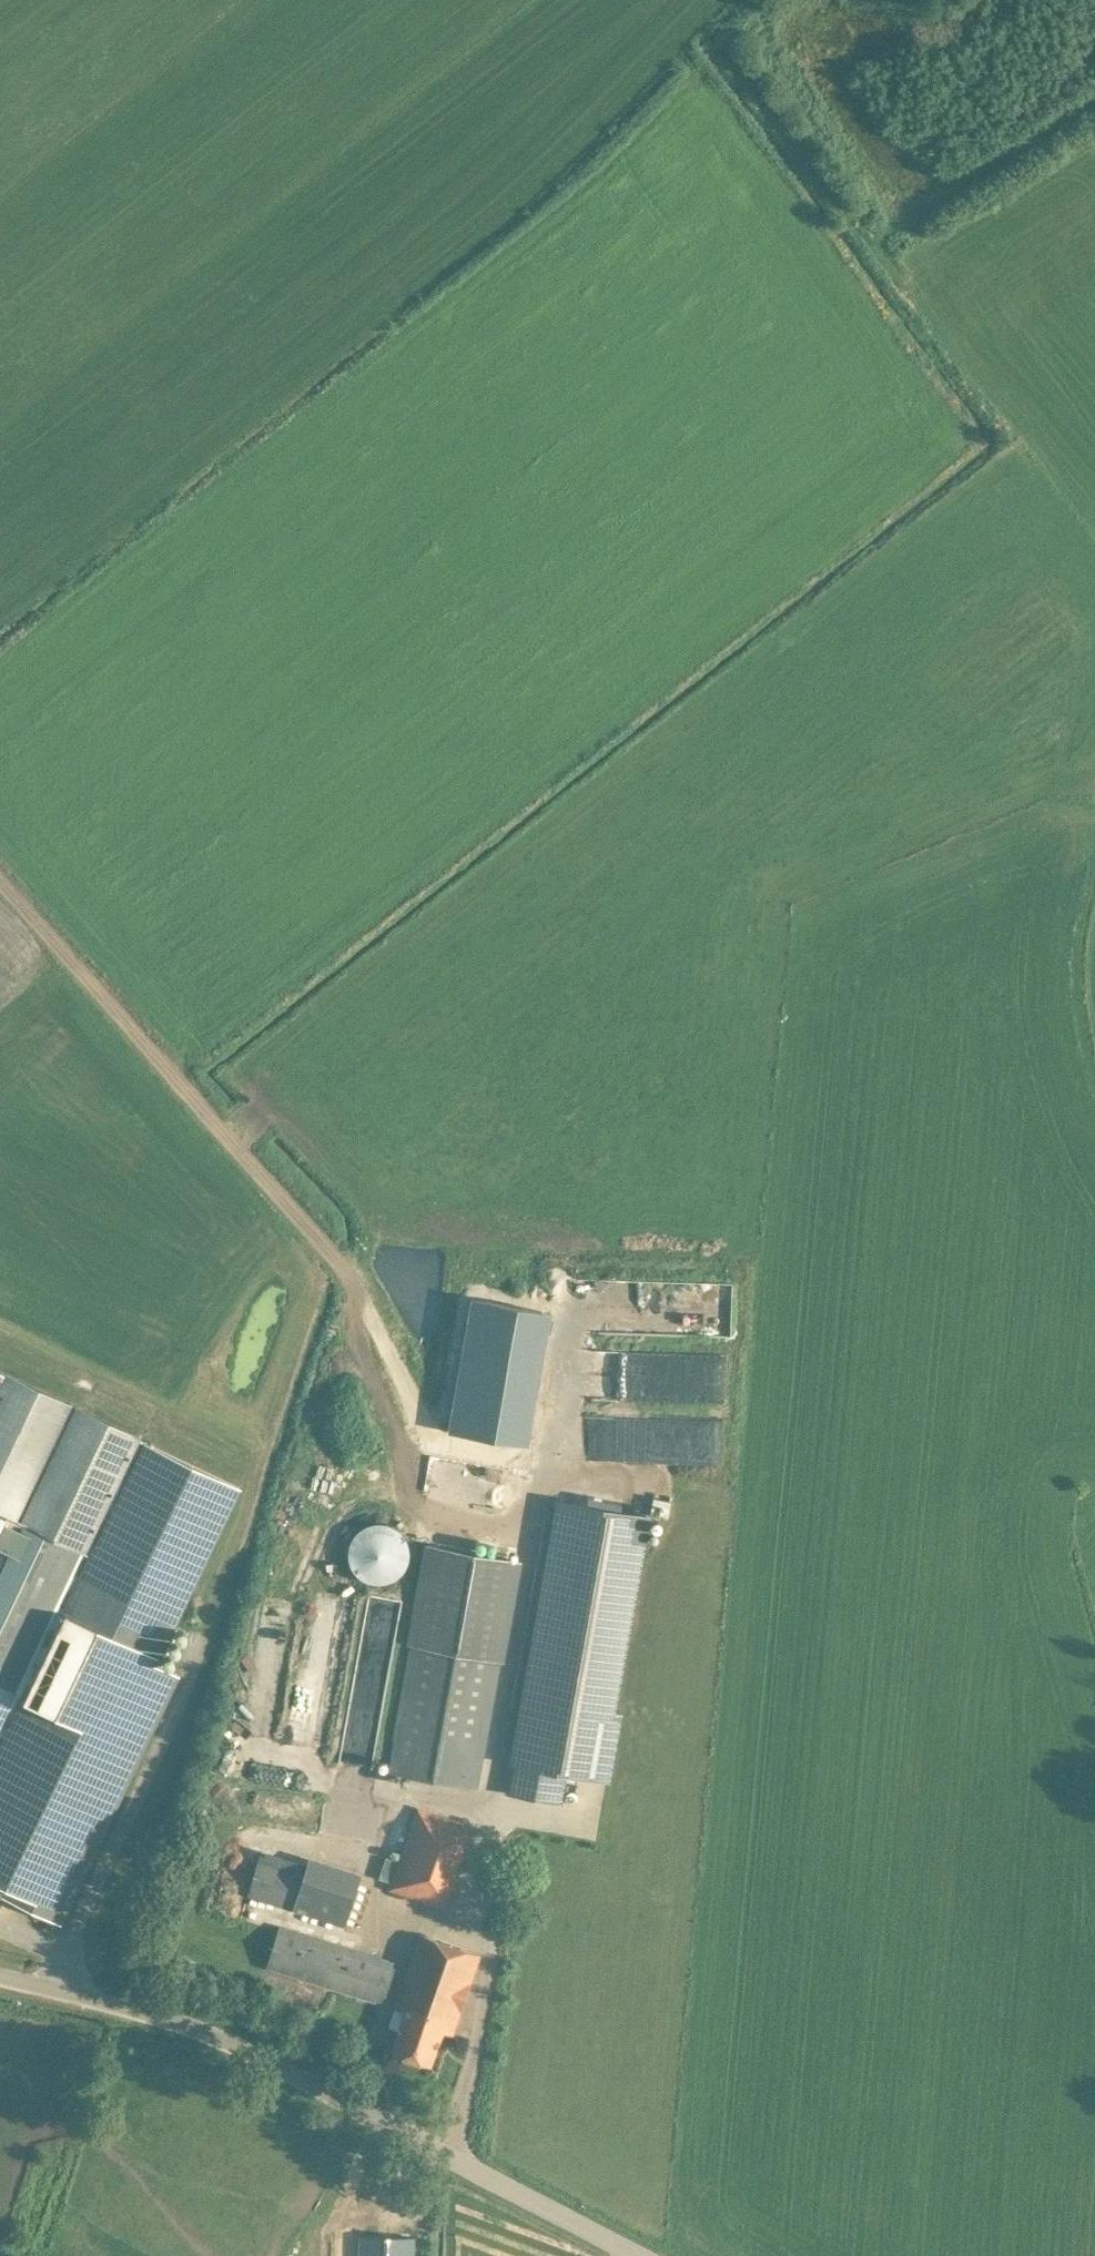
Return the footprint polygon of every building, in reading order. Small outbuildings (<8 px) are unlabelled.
[(88,1552),(141,1440),(6,1374),(5,1376),(0,1387),(0,1511),(88,1552)] [(59,1923),(178,1674),(155,1663),(239,1487),(144,1441),(90,1556),(0,1745),(0,1895),(59,1923)] [(560,1498),(508,1792),(562,1802),(566,1780),(579,1783),(580,1775),(607,1780),(619,1712),(612,1711),(647,1514),(621,1509),(587,1503),(560,1498)] [(90,1556),(85,1553),(23,1524),(10,1552),(0,1573),(0,1745),(90,1556)] [(372,1580),(378,1581),(384,1581),(389,1580),(395,1578),(399,1574),(403,1570),(406,1565),(408,1559),(408,1553),(408,1547),(406,1542),(403,1537),(399,1533),(394,1529),(389,1527),(383,1526),(377,1526),(372,1527),(366,1529),(361,1533),(358,1537),(355,1542),(353,1548),(352,1554),(353,1560),(355,1565),(358,1570),(362,1574),(367,1578),(372,1580)] [(519,1560),(429,1544),(411,1644),(412,1645),(389,1772),(477,1787),(500,1661),(501,1661),(519,1560)] [(398,1675),(400,1598),(356,1597),(350,1756),(387,1757),(389,1674),(398,1675)] [(389,1888),(442,1907),(470,1826),(417,1808),(389,1888)] [(358,1883),(310,1867),(309,1870),(260,1855),(248,1895),(345,1926),(358,1883)] [(279,1926),(273,1945),(267,1966),(381,2002),(394,1962),(279,1926)] [(406,2010),(399,2030),(392,2051),(430,2064),(442,2030),(452,2034),(480,1954),(421,1934),(396,2007),(406,2010)] [(323,1991),(317,1999),(323,2003),(328,1995),(323,1991)] [(361,2255),(412,2255),(413,2237),(361,2236),(361,2255)]
